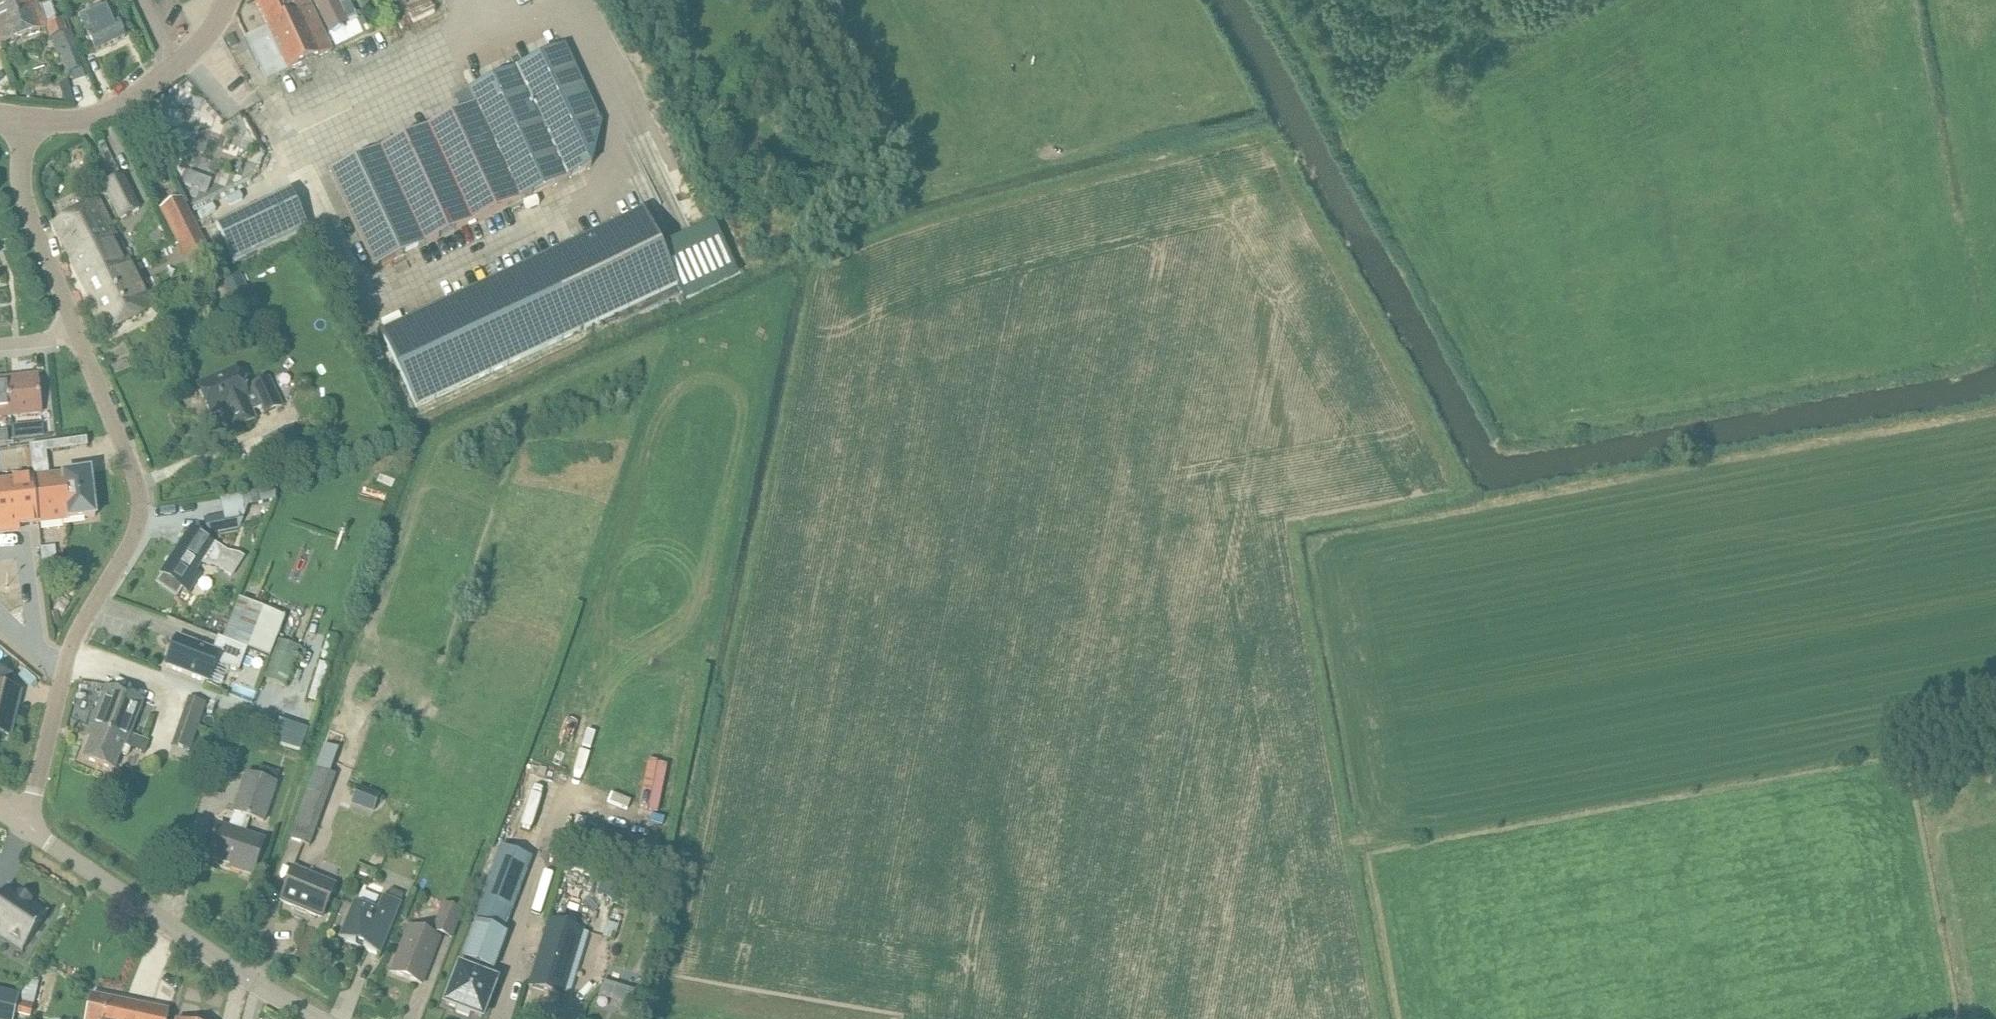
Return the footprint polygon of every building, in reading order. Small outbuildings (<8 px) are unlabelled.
[(42,12),(40,7),(38,0),(0,0),(0,26),(42,12)] [(285,73),(332,51),(314,13),(308,0),(294,0),(289,2),(288,0),(255,0),(268,28),(246,38),(267,81),(285,73)] [(351,41),(345,29),(349,27),(336,0),(319,0),(315,2),(336,47),(351,41)] [(83,26),(87,33),(95,52),(125,38),(113,12),(109,2),(78,16),(83,26)] [(40,7),(42,12),(0,26),(0,45),(47,28),(51,39),(66,33),(61,19),(58,20),(51,3),(40,7)] [(601,124),(564,46),(516,69),(567,177),(592,166),(601,124)] [(468,92),(475,106),(519,200),(567,177),(516,69),(468,92)] [(475,106),(427,128),(471,222),(519,200),(475,106)] [(379,151),(423,245),(471,222),(427,128),(379,151)] [(331,174),(375,267),(423,245),(379,151),(331,174)] [(188,172),(184,184),(207,193),(212,181),(188,172)] [(103,186),(120,221),(138,213),(142,211),(125,175),(103,186)] [(217,225),(230,253),(234,263),(309,228),(292,190),(217,225)] [(159,209),(190,276),(215,262),(182,198),(159,209)] [(98,201),(52,224),(71,260),(116,237),(98,201)] [(643,211),(591,236),(626,310),(677,287),(643,211)] [(539,260),(573,335),(626,310),(591,236),(539,260)] [(71,260),(93,305),(121,290),(112,273),(129,264),(116,237),(71,260)] [(573,335),(539,260),(486,285),(521,359),(573,335)] [(125,324),(153,310),(129,264),(112,273),(121,290),(93,305),(108,333),(125,324)] [(221,281),(233,305),(250,296),(239,271),(221,281)] [(486,285),(436,309),(434,309),(469,384),(521,359),(486,285)] [(416,409),(469,384),(434,309),(381,334),(416,409)] [(263,406),(266,413),(282,405),(269,377),(253,384),(254,387),(246,391),(235,369),(217,377),(198,386),(211,413),(226,406),(235,428),(255,419),(251,412),(263,406)] [(12,416),(41,413),(37,375),(8,378),(12,416)] [(12,416),(8,378),(0,379),(0,417),(12,416)] [(33,478),(38,524),(95,517),(90,472),(33,478)] [(19,532),(18,526),(38,524),(33,478),(0,482),(0,534),(19,532)] [(220,497),(223,514),(204,518),(207,535),(245,527),(243,507),(260,503),(257,489),(220,497)] [(226,552),(191,529),(161,573),(163,574),(160,580),(161,586),(176,596),(182,587),(189,592),(201,574),(192,568),(196,561),(216,567),(226,552)] [(224,639),(270,657),(285,618),(239,601),(224,639)] [(329,634),(322,657),(331,660),(338,637),(329,634)] [(166,666),(208,683),(215,663),(239,672),(248,649),(218,637),(213,651),(177,637),(166,666)] [(279,640),(263,678),(285,687),(300,648),(279,640)] [(320,662),(309,700),(318,703),(331,665),(320,662)] [(11,737),(21,692),(11,690),(14,676),(0,673),(0,734),(11,737)] [(106,686),(97,709),(117,717),(116,720),(134,727),(144,701),(106,686)] [(205,702),(189,696),(172,744),(191,751),(200,723),(199,722),(205,702)] [(117,717),(97,709),(86,737),(91,739),(83,759),(114,771),(120,755),(126,757),(130,748),(145,754),(150,742),(131,734),(134,727),(116,720),(117,717)] [(271,744),(300,753),(308,729),(278,719),(271,744)] [(289,838),(308,846),(336,776),(329,773),(338,750),(326,745),(289,838)] [(235,747),(230,750),(230,755),(235,758),(240,755),(240,750),(235,747)] [(646,759),(638,804),(664,809),(671,763),(646,759)] [(240,871),(252,875),(258,856),(264,839),(243,832),(248,817),(262,821),(275,783),(277,784),(281,772),(260,765),(257,777),(245,773),(232,811),(234,812),(228,828),(219,825),(208,856),(241,867),(240,871)] [(358,785),(350,804),(373,813),(381,794),(358,785)] [(510,849),(500,845),(475,910),(508,922),(532,858),(510,849)] [(281,902),(321,918),(335,885),(294,868),(281,902)] [(23,949),(21,951),(22,952),(48,913),(47,912),(46,914),(9,889),(9,887),(8,886),(0,898),(0,934),(23,949)] [(338,939),(380,956),(380,955),(380,954),(401,904),(404,895),(391,889),(387,898),(383,897),(377,911),(354,902),(339,938),(339,937),(338,939)] [(434,931),(451,938),(461,912),(444,906),(434,931)] [(583,931),(549,921),(529,986),(563,996),(583,931)] [(470,1014),(482,1018),(496,982),(484,978),(487,968),(493,970),(506,936),(476,925),(463,959),(465,959),(461,969),(460,968),(446,1004),(458,1009),(456,1013),(469,1017),(470,1014)] [(392,972),(422,984),(429,965),(439,939),(409,927),(399,954),(392,972)] [(16,1013),(31,1017),(40,983),(31,981),(21,997),(16,1013)] [(610,999),(623,1004),(628,990),(615,985),(610,999)] [(16,1013),(21,997),(0,992),(0,1018),(15,1018),(16,1013)] [(169,1012),(91,996),(86,1018),(167,1018),(169,1012)]
